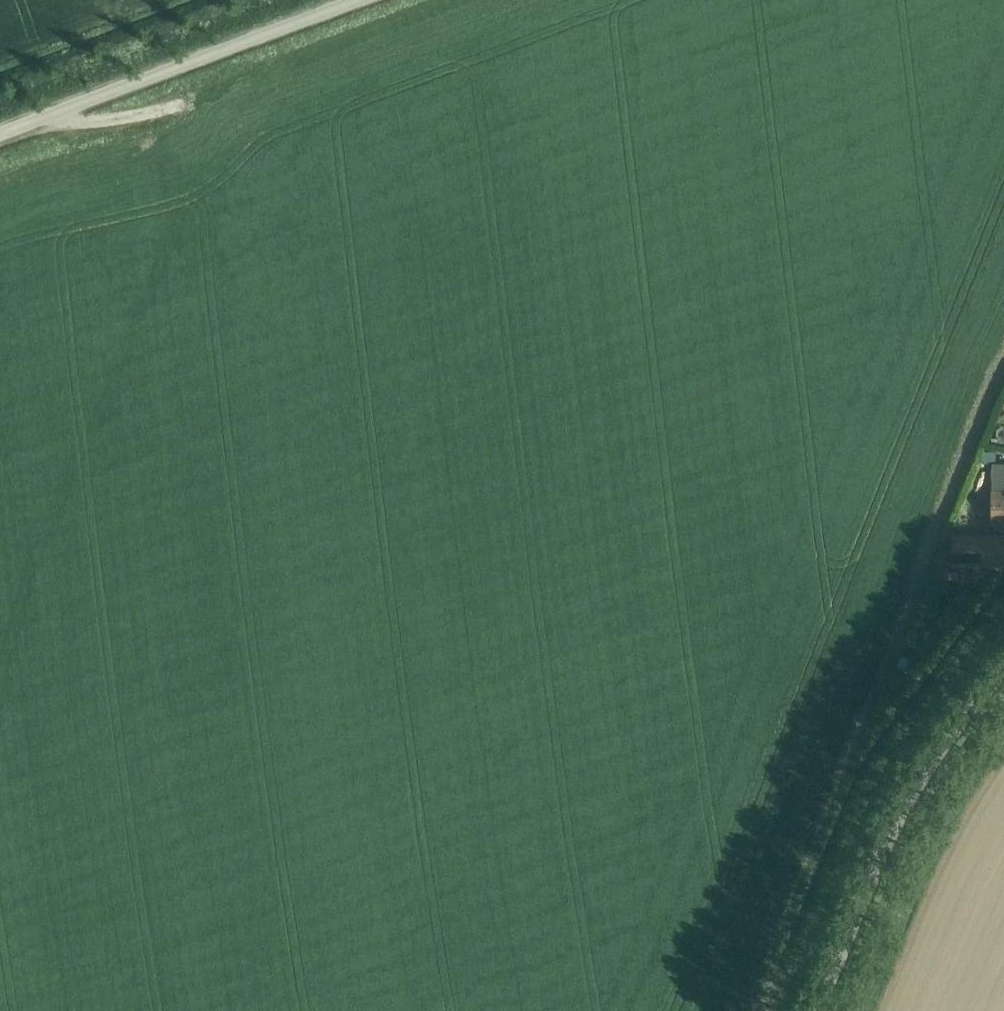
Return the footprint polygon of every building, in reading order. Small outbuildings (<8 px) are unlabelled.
[(1003,516),(1003,469),(993,469),(993,484),(994,484),(994,492),(991,492),(991,516),(1003,516)]
